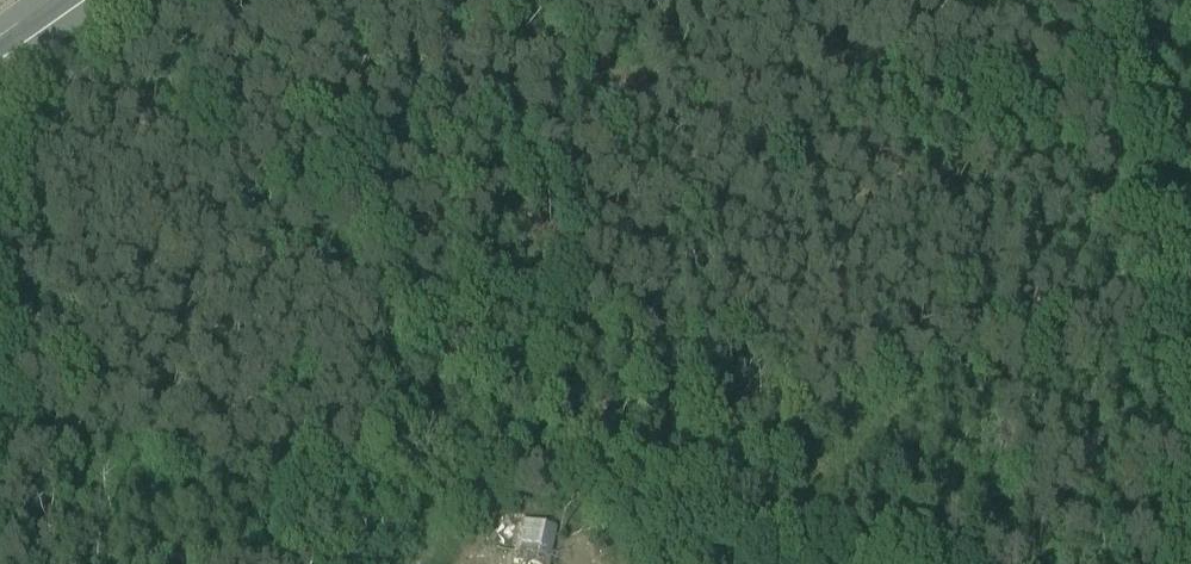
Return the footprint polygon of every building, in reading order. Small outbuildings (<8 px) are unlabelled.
[(535,533),(532,547),(521,544),(517,563),(551,563),(555,546),(547,544),(549,536),(535,533)]
